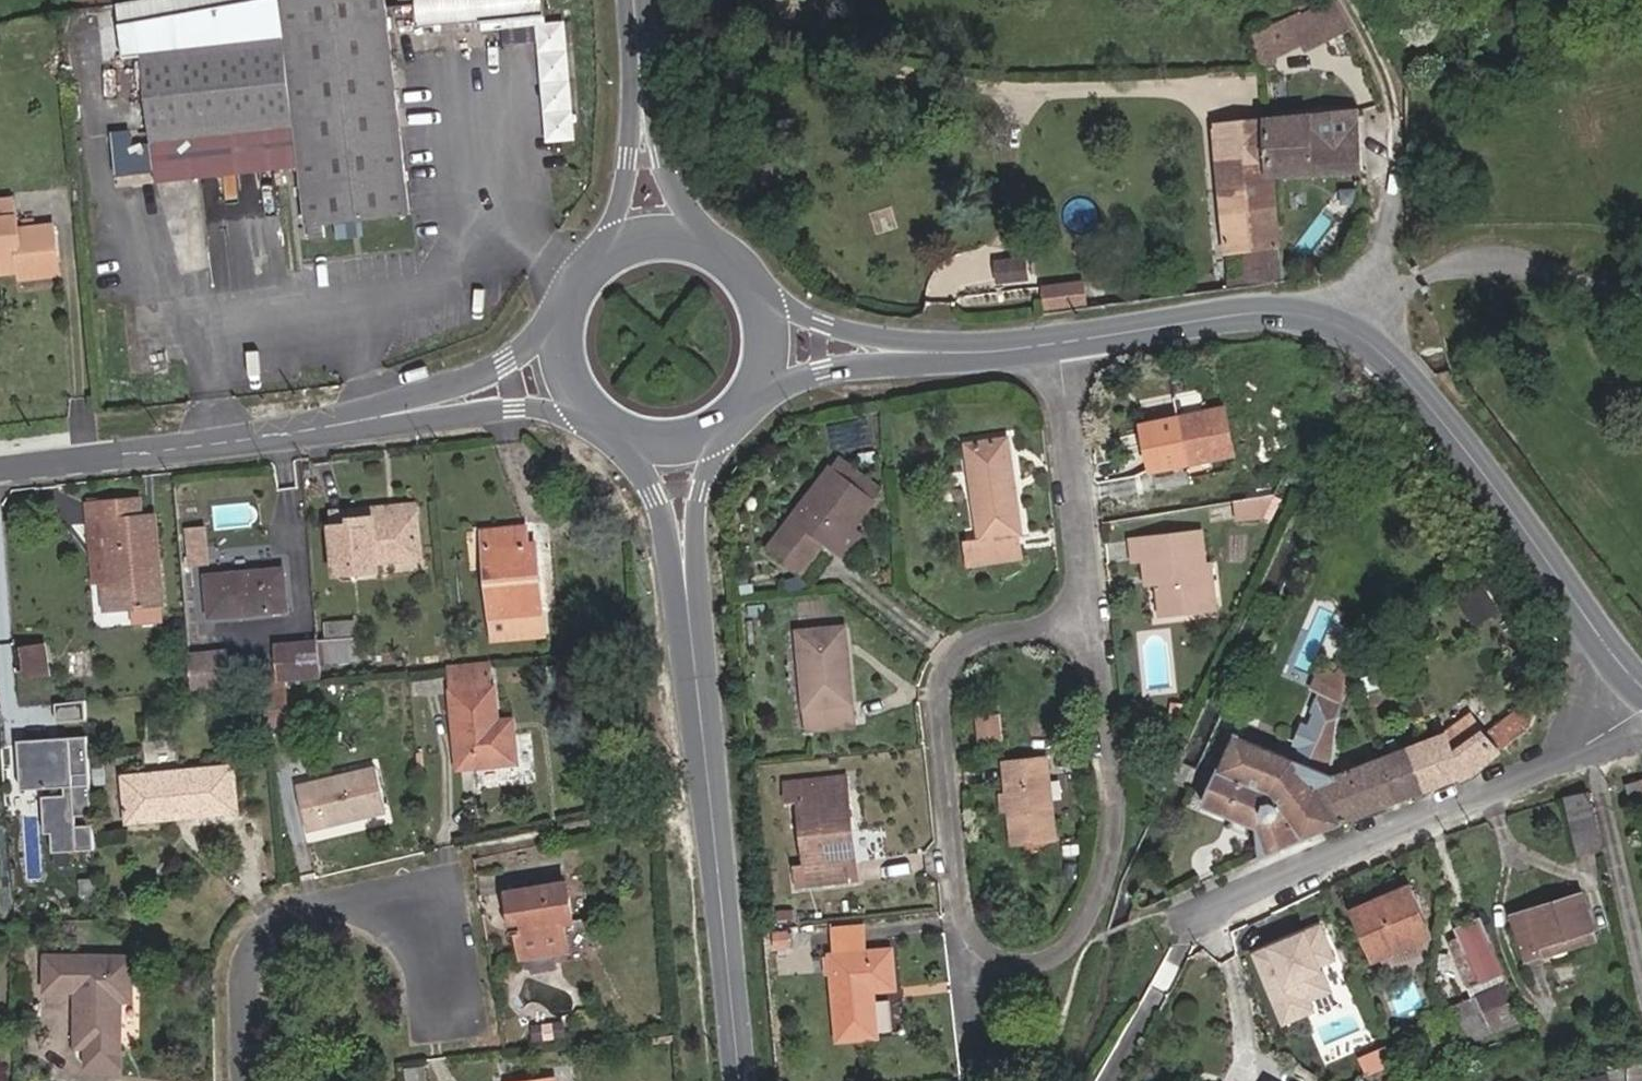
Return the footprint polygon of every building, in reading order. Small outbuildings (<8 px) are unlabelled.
[(269,0),(259,0),(124,23),(127,58),(145,58),(157,183),(202,179),(197,137),(272,130),(276,173),(287,172),(269,0)] [(287,172),(302,171),(309,240),(326,239),(324,224),(341,222),(360,221),(411,218),(387,0),(269,0),(287,172)] [(546,0),(420,0),(423,27),(548,16),(546,0)] [(547,140),(579,137),(569,18),(537,20),(547,140)] [(1341,189),(1357,187),(1356,139),(1353,111),(1270,123),(1269,119),(1262,121),(1268,177),(1340,174),(1341,189)] [(1241,251),(1275,244),(1268,177),(1262,121),(1214,128),(1225,254),(1241,251)] [(272,130),(197,137),(202,179),(276,173),(272,130)] [(0,201),(0,264),(25,262),(28,261),(29,278),(63,275),(59,228),(25,230),(24,217),(22,199),(0,201)] [(360,221),(341,222),(341,233),(361,231),(360,221)] [(1246,289),(1279,285),(1275,244),(1241,251),(1246,289)] [(1030,255),(996,256),(997,278),(1031,277),(1030,255)] [(0,264),(0,274),(26,272),(25,262),(0,264)] [(1045,307),(1088,304),(1087,279),(1043,281),(1045,307)] [(1152,420),(1154,464),(1203,460),(1237,458),(1235,413),(1152,420)] [(1015,535),(1006,442),(965,446),(973,539),(952,540),(953,566),(1011,560),(1010,535),(1015,535)] [(790,567),(801,553),(788,536),(802,520),(818,537),(824,543),(846,520),(872,493),(831,454),(755,532),(790,567)] [(1203,460),(1154,464),(1155,480),(1204,477),(1203,460)] [(1228,496),(1231,517),(1283,512),(1288,512),(1296,490),(1228,496)] [(77,515),(79,533),(91,533),(95,601),(85,603),(89,625),(148,619),(140,526),(127,526),(124,510),(77,515)] [(1283,512),(1231,517),(1231,536),(1273,533),(1283,512)] [(801,553),(818,537),(802,520),(788,536),(801,553)] [(846,520),(824,543),(835,552),(855,530),(846,520)] [(344,547),(329,548),(333,586),(417,579),(412,530),(343,536),(344,547)] [(91,533),(79,533),(69,534),(75,604),(85,603),(95,601),(91,533)] [(477,544),(488,650),(510,647),(508,629),(507,626),(537,622),(530,560),(530,555),(524,555),(521,556),(520,548),(519,539),(477,544)] [(1141,566),(1143,581),(1171,580),(1172,593),(1174,613),(1198,612),(1198,589),(1206,589),(1205,569),(1196,569),(1195,543),(1131,548),(1131,566),(1141,566)] [(1144,594),(1172,593),(1171,580),(1143,581),(1144,594)] [(1198,589),(1198,612),(1208,611),(1206,589),(1198,589)] [(279,590),(194,596),(197,633),(282,626),(279,590)] [(510,647),(539,644),(537,626),(537,622),(507,626),(508,629),(510,647)] [(851,724),(844,626),(795,630),(801,727),(851,724)] [(353,645),(325,647),(328,682),(356,679),(353,645)] [(274,656),(277,693),(317,689),(313,650),(274,656)] [(41,661),(21,664),(25,691),(45,689),(41,661)] [(0,667),(0,695),(25,691),(21,664),(0,667)] [(222,698),(219,664),(199,666),(202,700),(221,698),(222,698)] [(202,700),(199,666),(182,667),(185,702),(202,700)] [(1315,700),(1325,675),(1313,670),(1302,695),(1310,698),(1315,700)] [(484,672),(446,677),(453,779),(510,774),(507,742),(488,743),(484,672)] [(1333,707),(1343,684),(1325,675),(1315,700),(1333,707)] [(256,705),(275,702),(275,695),(256,697),(256,705)] [(1329,777),(1332,711),(1333,707),(1315,700),(1310,698),(1303,716),(1306,717),(1319,722),(1311,744),(1316,746),(1307,769),(1329,777)] [(57,716),(86,715),(85,700),(56,700),(57,716)] [(279,736),(275,702),(256,705),(260,739),(279,736)] [(1492,761),(1528,730),(1515,710),(1478,736),(1492,761)] [(992,711),(973,713),(976,738),(994,736),(992,711)] [(1466,714),(1427,737),(1418,742),(1404,749),(1427,799),(1466,783),(1492,761),(1478,736),(1466,714)] [(1311,744),(1319,722),(1306,717),(1301,729),(1294,726),(1287,747),(1294,750),(1289,762),(1307,769),(1316,746),(1311,744)] [(86,732),(13,737),(16,786),(41,785),(46,850),(94,847),(86,732)] [(1329,783),(1329,777),(1232,741),(1200,815),(1251,836),(1263,868),(1336,837),(1307,793),(1329,783)] [(1358,764),(1329,777),(1329,783),(1307,793),(1336,837),(1393,813),(1372,760),(1367,746),(1354,752),(1358,764)] [(1427,799),(1404,749),(1372,760),(1393,813),(1427,799)] [(1048,761),(1002,763),(1008,839),(1054,836),(1048,761)] [(797,795),(803,859),(839,856),(851,855),(844,771),(785,772),(786,795),(797,795)] [(287,800),(298,842),(378,820),(367,779),(287,800)] [(120,791),(125,837),(234,825),(229,780),(120,791)] [(1579,795),(1551,801),(1566,852),(1591,845),(1579,795)] [(839,856),(803,859),(805,878),(839,876),(839,856)] [(1557,877),(1532,883),(1543,926),(1558,922),(1561,934),(1571,933),(1557,877)] [(1543,926),(1532,883),(1484,896),(1498,947),(1511,944),(1510,936),(1543,926)] [(566,938),(558,894),(507,903),(518,968),(558,961),(554,940),(566,938)] [(1393,901),(1341,926),(1364,973),(1416,948),(1393,901)] [(1558,922),(1543,926),(1546,939),(1561,934),(1558,922)] [(1494,989),(1500,986),(1469,924),(1444,937),(1476,998),(1444,1012),(1460,1051),(1482,1040),(1483,1042),(1508,1030),(1494,989)] [(1546,939),(1543,926),(1510,936),(1511,944),(1512,949),(1546,939)] [(869,956),(866,928),(829,931),(831,959),(869,956)] [(1324,1002),(1312,977),(1327,970),(1312,939),(1298,946),(1299,948),(1290,952),(1289,950),(1248,969),(1280,1036),(1308,1022),(1303,1012),(1324,1002)] [(839,1044),(872,1042),(867,995),(895,994),(893,954),(869,956),(831,959),(839,1044)] [(136,970),(47,970),(47,1007),(83,1007),(83,1080),(121,1080),(121,1010),(136,1010),(136,970)] [(899,1041),(895,994),(867,995),(872,1042),(899,1041)] [(560,1034),(531,1038),(532,1053),(562,1050),(560,1034)]
